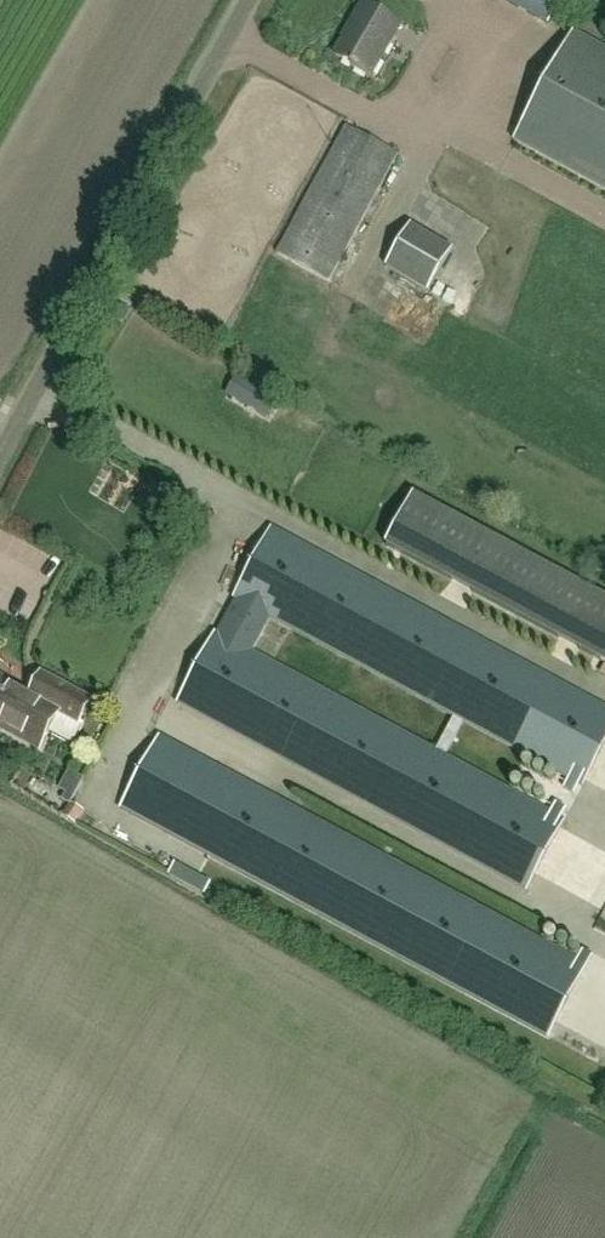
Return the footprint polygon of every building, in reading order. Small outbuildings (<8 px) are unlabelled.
[(549,25),(562,0),(502,0),(549,25)] [(370,77),(401,24),(364,3),(350,27),(352,28),(336,55),(352,64),(351,66),(370,77)] [(573,33),(514,141),(604,191),(604,50),(573,33)] [(328,282),(397,153),(346,126),(277,254),(328,282)] [(451,247),(408,224),(385,267),(428,290),(451,247)] [(400,507),(384,542),(459,576),(448,599),(473,611),(480,595),(551,628),(577,624),(553,614),(551,594),(552,591),(549,570),(533,572),(531,558),(489,538),(488,530),(443,537),(452,516),(425,504),(400,507)] [(564,821),(445,757),(463,722),(582,787),(604,744),(604,707),(272,528),(234,599),(236,600),(218,634),(216,633),(178,704),(526,891),(564,821)] [(50,730),(59,713),(78,723),(91,700),(42,674),(31,695),(0,679),(0,728),(40,749),(50,730)] [(578,962),(159,738),(122,807),(549,1036),(592,956),(584,951),(578,962)] [(82,811),(71,805),(64,818),(74,824),(82,811)] [(541,872),(557,883),(573,859),(556,849),(541,872)]
